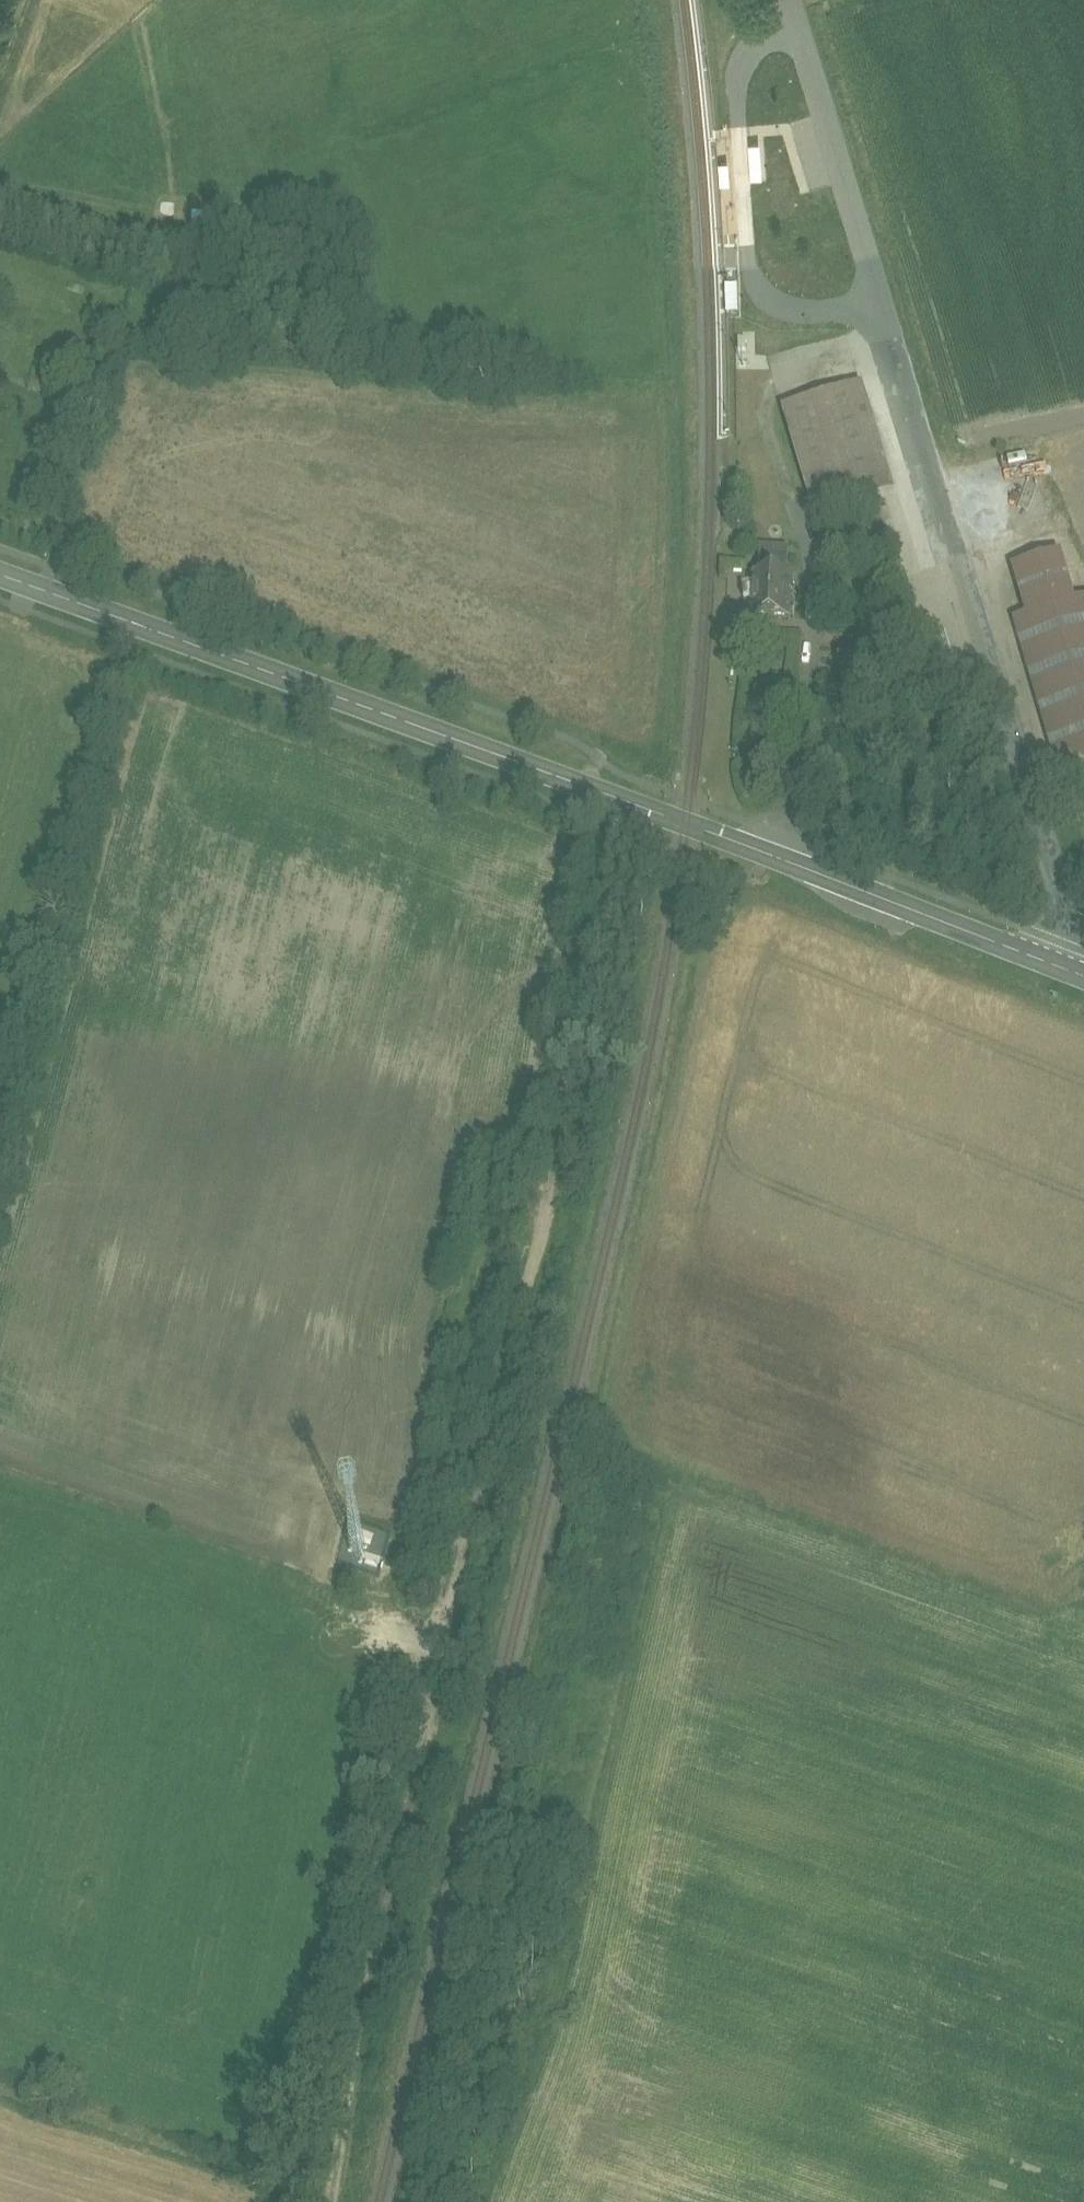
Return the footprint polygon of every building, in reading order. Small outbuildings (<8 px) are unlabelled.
[(862,396),(785,419),(812,512),(889,490),(862,396)] [(1019,573),(1033,623),(1083,609),(1083,607),(1070,558),(1019,573)] [(734,568),(730,648),(782,651),(786,571),(734,568)] [(1019,627),(1068,795),(1083,790),(1083,609),(1033,623),(1019,627)]
